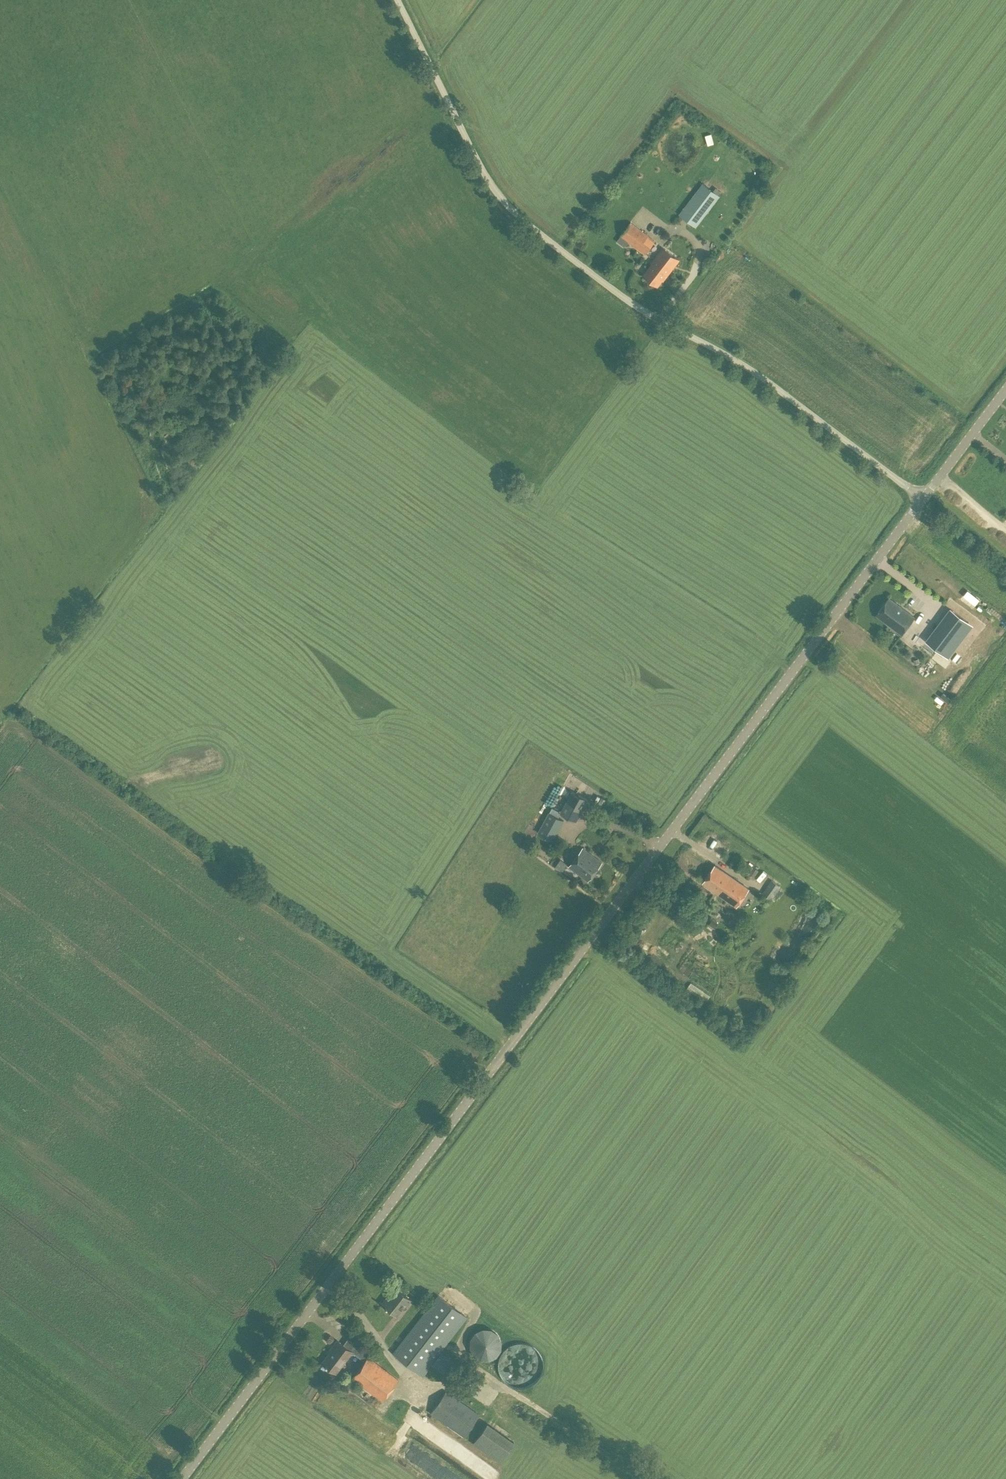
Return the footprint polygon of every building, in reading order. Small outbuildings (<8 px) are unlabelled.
[(696,227),(720,195),(703,182),(679,214),(696,227)] [(645,254),(655,240),(631,221),(621,234),(645,254)] [(653,260),(669,273),(679,259),(663,247),(653,260)] [(667,275),(669,273),(653,260),(651,263),(652,264),(644,274),(658,285),(666,274),(667,275)] [(993,529),(1003,536),(1005,532),(1005,526),(999,521),(993,529)] [(914,616),(889,597),(876,614),(901,633),(914,616)] [(950,608),(940,622),(958,635),(969,621),(950,608)] [(938,639),(933,646),(944,654),(949,648),(938,639)] [(581,787),(586,789),(589,783),(584,780),(581,787)] [(572,790),(560,812),(577,821),(589,799),(572,790)] [(601,810),(607,799),(602,797),(596,808),(601,810)] [(560,812),(551,807),(538,832),(553,841),(564,820),(558,816),(560,812)] [(588,880),(602,862),(583,847),(569,866),(588,880)] [(561,859),(555,866),(562,872),(568,864),(561,859)] [(747,875),(753,866),(743,859),(737,868),(747,875)] [(737,905),(748,888),(715,865),(703,882),(737,905)] [(753,866),(749,873),(754,877),(759,870),(753,866)] [(771,899),(781,885),(771,879),(762,893),(771,899)] [(691,982),(687,988),(706,1001),(710,995),(691,982)] [(406,1304),(410,1299),(394,1287),(381,1303),(395,1314),(404,1303),(406,1304)] [(423,1377),(430,1368),(427,1366),(467,1316),(438,1294),(393,1352),(423,1377)] [(489,1359),(496,1355),(501,1348),(501,1339),(497,1332),(490,1328),(482,1327),(475,1331),(470,1338),(469,1347),(473,1354),(480,1359),(489,1359)] [(351,1351),(337,1339),(329,1349),(330,1350),(322,1362),(335,1372),(351,1351)] [(356,1344),(351,1351),(363,1360),(369,1354),(356,1344)] [(451,1379),(459,1367),(440,1352),(431,1363),(451,1379)] [(382,1400),(392,1388),(398,1379),(368,1355),(351,1377),(382,1400)] [(351,1377),(348,1371),(342,1374),(344,1380),(351,1377)] [(463,1436),(479,1413),(445,1390),(430,1413),(463,1436)] [(500,1462),(514,1442),(487,1422),(472,1443),(500,1462)] [(447,1448),(455,1451),(457,1442),(450,1440),(447,1448)]
